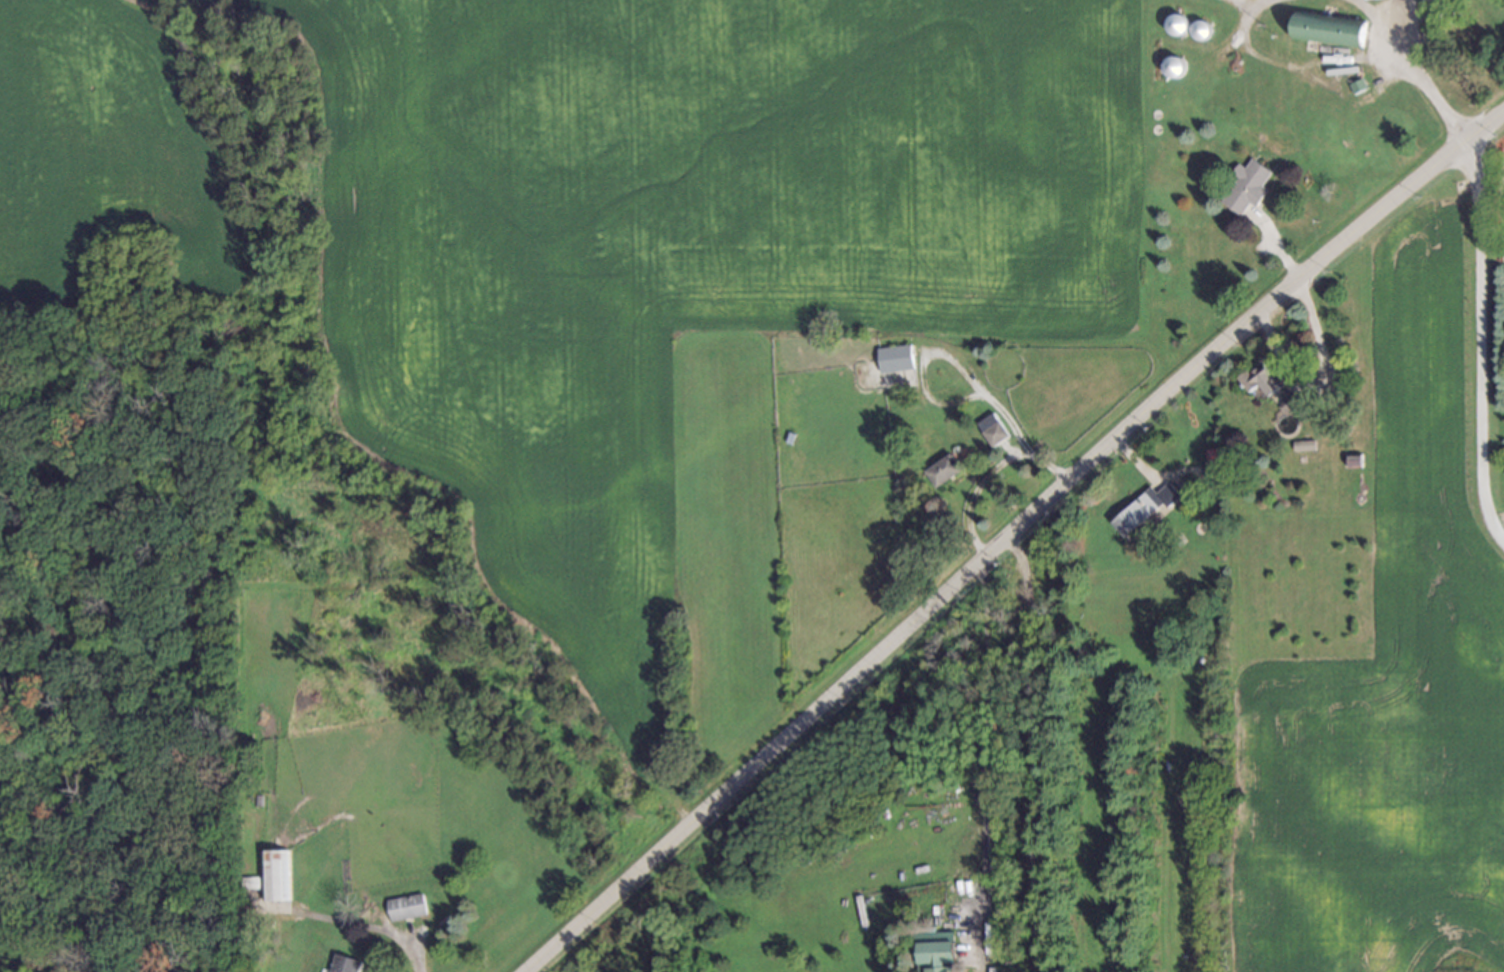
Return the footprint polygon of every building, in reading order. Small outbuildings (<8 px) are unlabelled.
[(1432,17),(1419,0),(1434,0),(1442,10),(1432,17)] [(1366,20),(1362,45),(1295,35),(1299,9),(1366,20)] [(1175,12),(1180,14),(1184,18),(1185,23),(1185,27),(1183,30),(1180,32),(1176,33),(1171,33),(1167,30),(1165,26),(1164,23),(1165,19),(1168,15),(1171,13),(1175,12)] [(1199,18),(1204,19),(1208,23),(1209,28),(1208,31),(1206,34),(1202,37),(1199,38),(1195,37),(1192,35),(1190,32),(1189,27),(1190,24),(1191,21),(1194,19),(1199,18)] [(1173,54),(1178,56),(1182,60),(1183,65),(1182,69),(1180,72),(1178,74),(1174,75),(1169,75),(1165,73),(1163,70),(1162,64),(1163,59),(1166,56),(1169,55),(1173,54)] [(1352,92),(1347,81),(1361,76),(1365,86),(1352,92)] [(1242,211),(1223,197),(1252,156),(1271,170),(1262,182),(1267,186),(1255,203),(1250,200),(1242,211)] [(1495,241),(1503,241),(1503,258),(1496,259),(1495,241)] [(875,349),(907,344),(911,367),(879,372),(875,349)] [(1280,381),(1279,382),(1279,389),(1274,394),(1267,392),(1263,394),(1254,384),(1249,388),(1238,375),(1247,368),(1250,371),(1263,360),(1280,381)] [(1278,390),(1299,392),(1297,410),(1277,408),(1278,390)] [(1007,435),(991,446),(974,423),(991,411),(1007,435)] [(785,444),(791,446),(795,435),(789,433),(785,444)] [(1031,450),(1027,444),(1036,437),(1041,443),(1031,450)] [(1294,446),(1293,439),(1313,438),(1313,445),(1294,446)] [(1205,448),(1223,448),(1224,483),(1206,484),(1205,448)] [(933,482),(924,467),(947,452),(957,466),(933,482)] [(1344,453),(1358,453),(1357,461),(1344,461),(1344,453)] [(1165,480),(1177,492),(1163,506),(1160,502),(1126,534),(1113,520),(1148,487),(1153,492),(1165,480)] [(252,803),(252,792),(260,792),(260,802),(252,803)] [(264,851),(292,851),(292,902),(264,901),(264,889),(247,889),(247,876),(263,877),(264,851)] [(389,900),(394,922),(430,915),(424,894),(389,900)] [(955,932),(957,971),(919,971),(917,934),(955,932)] [(364,962),(361,971),(333,971),(339,954),(364,962)]
